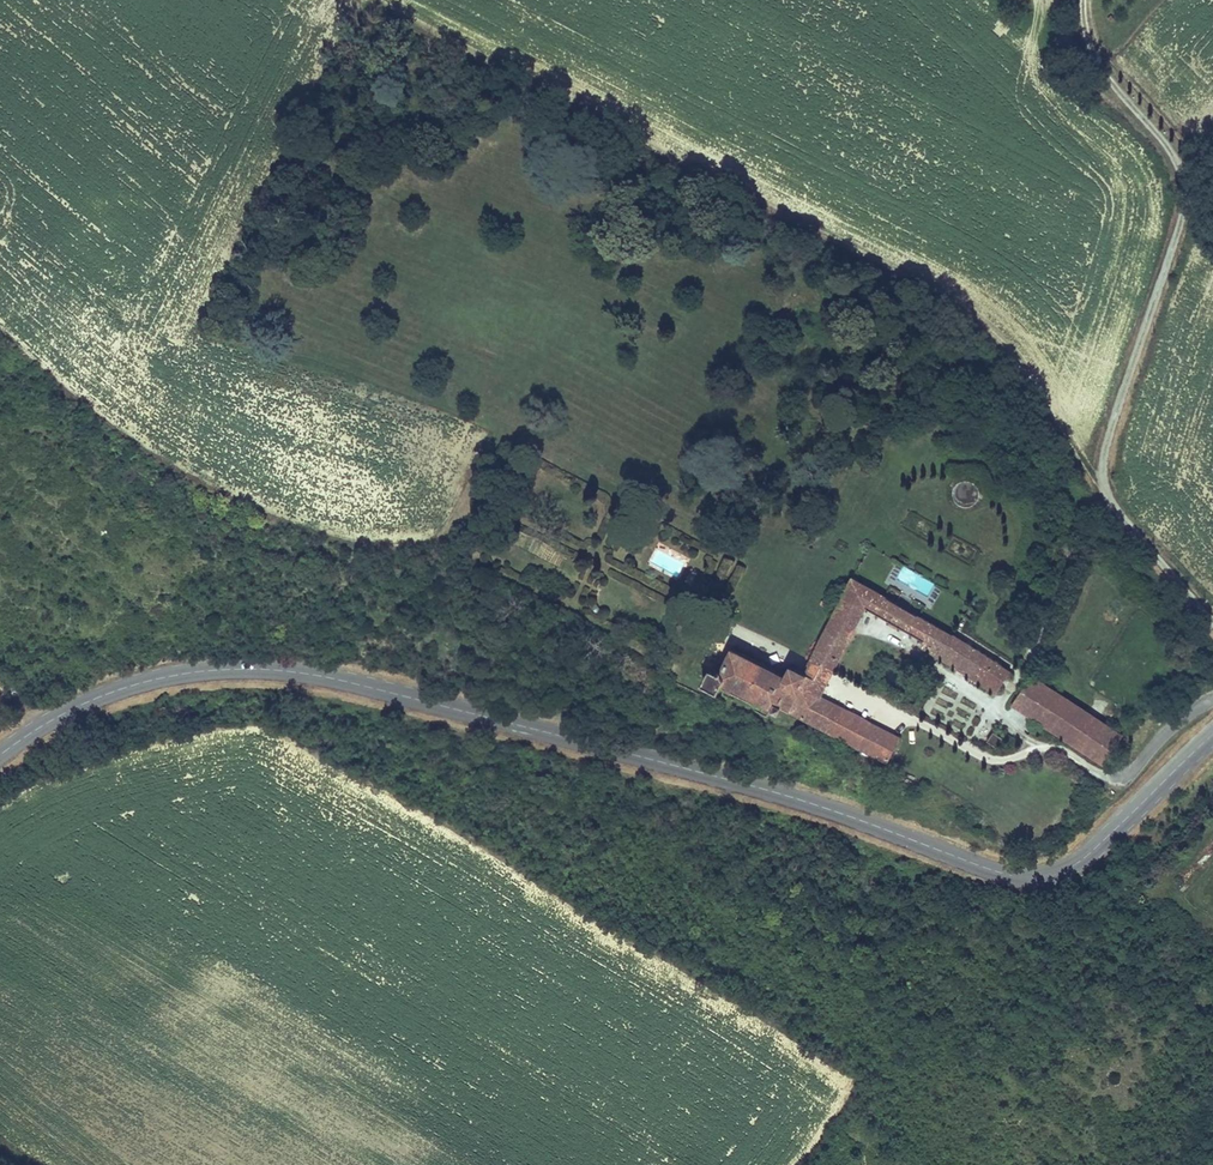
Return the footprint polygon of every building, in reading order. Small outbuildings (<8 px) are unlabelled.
[(957,483),(953,502),(973,506),(977,487),(957,483)] [(886,596),(851,576),(810,658),(834,670),(866,609),(923,641),(920,647),(995,695),(1011,671),(953,634),(953,635),(919,615),(917,617),(885,598),(886,596)] [(717,693),(719,688),(723,691),(722,694),(729,698),(731,694),(757,707),(755,711),(767,717),(770,710),(778,714),(780,709),(887,763),(901,737),(821,697),(834,670),(810,658),(803,672),(789,666),(784,675),(731,648),(718,673),(708,668),(699,685),(717,693)] [(1058,736),(1078,705),(1031,674),(1011,705),(1058,736)] [(1078,705),(1058,736),(1103,765),(1123,734),(1078,705)]
